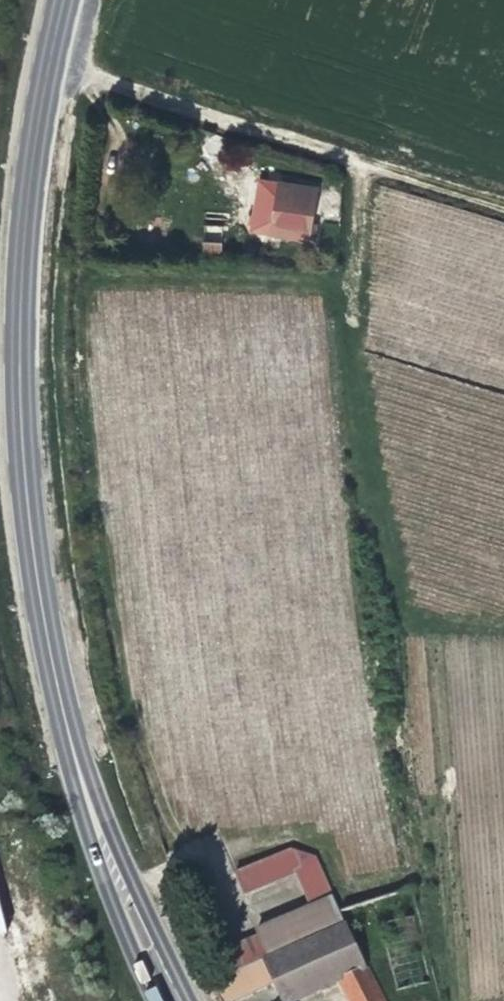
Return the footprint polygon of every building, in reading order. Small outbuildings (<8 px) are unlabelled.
[(310,225),(316,190),(280,184),(277,203),(274,217),(265,216),(259,230),(267,234),(308,241),(308,240),(313,241),(316,225),(310,225)] [(253,913),(276,906),(270,886),(247,893),(253,913)] [(269,958),(338,928),(334,918),(326,901),(257,930),(269,958)] [(367,968),(345,926),(338,928),(269,958),(263,961),(282,1000),(295,1000),(339,981),(350,1000),(383,1000),(367,968)] [(145,990),(150,1000),(163,1000),(157,985),(145,990)]
